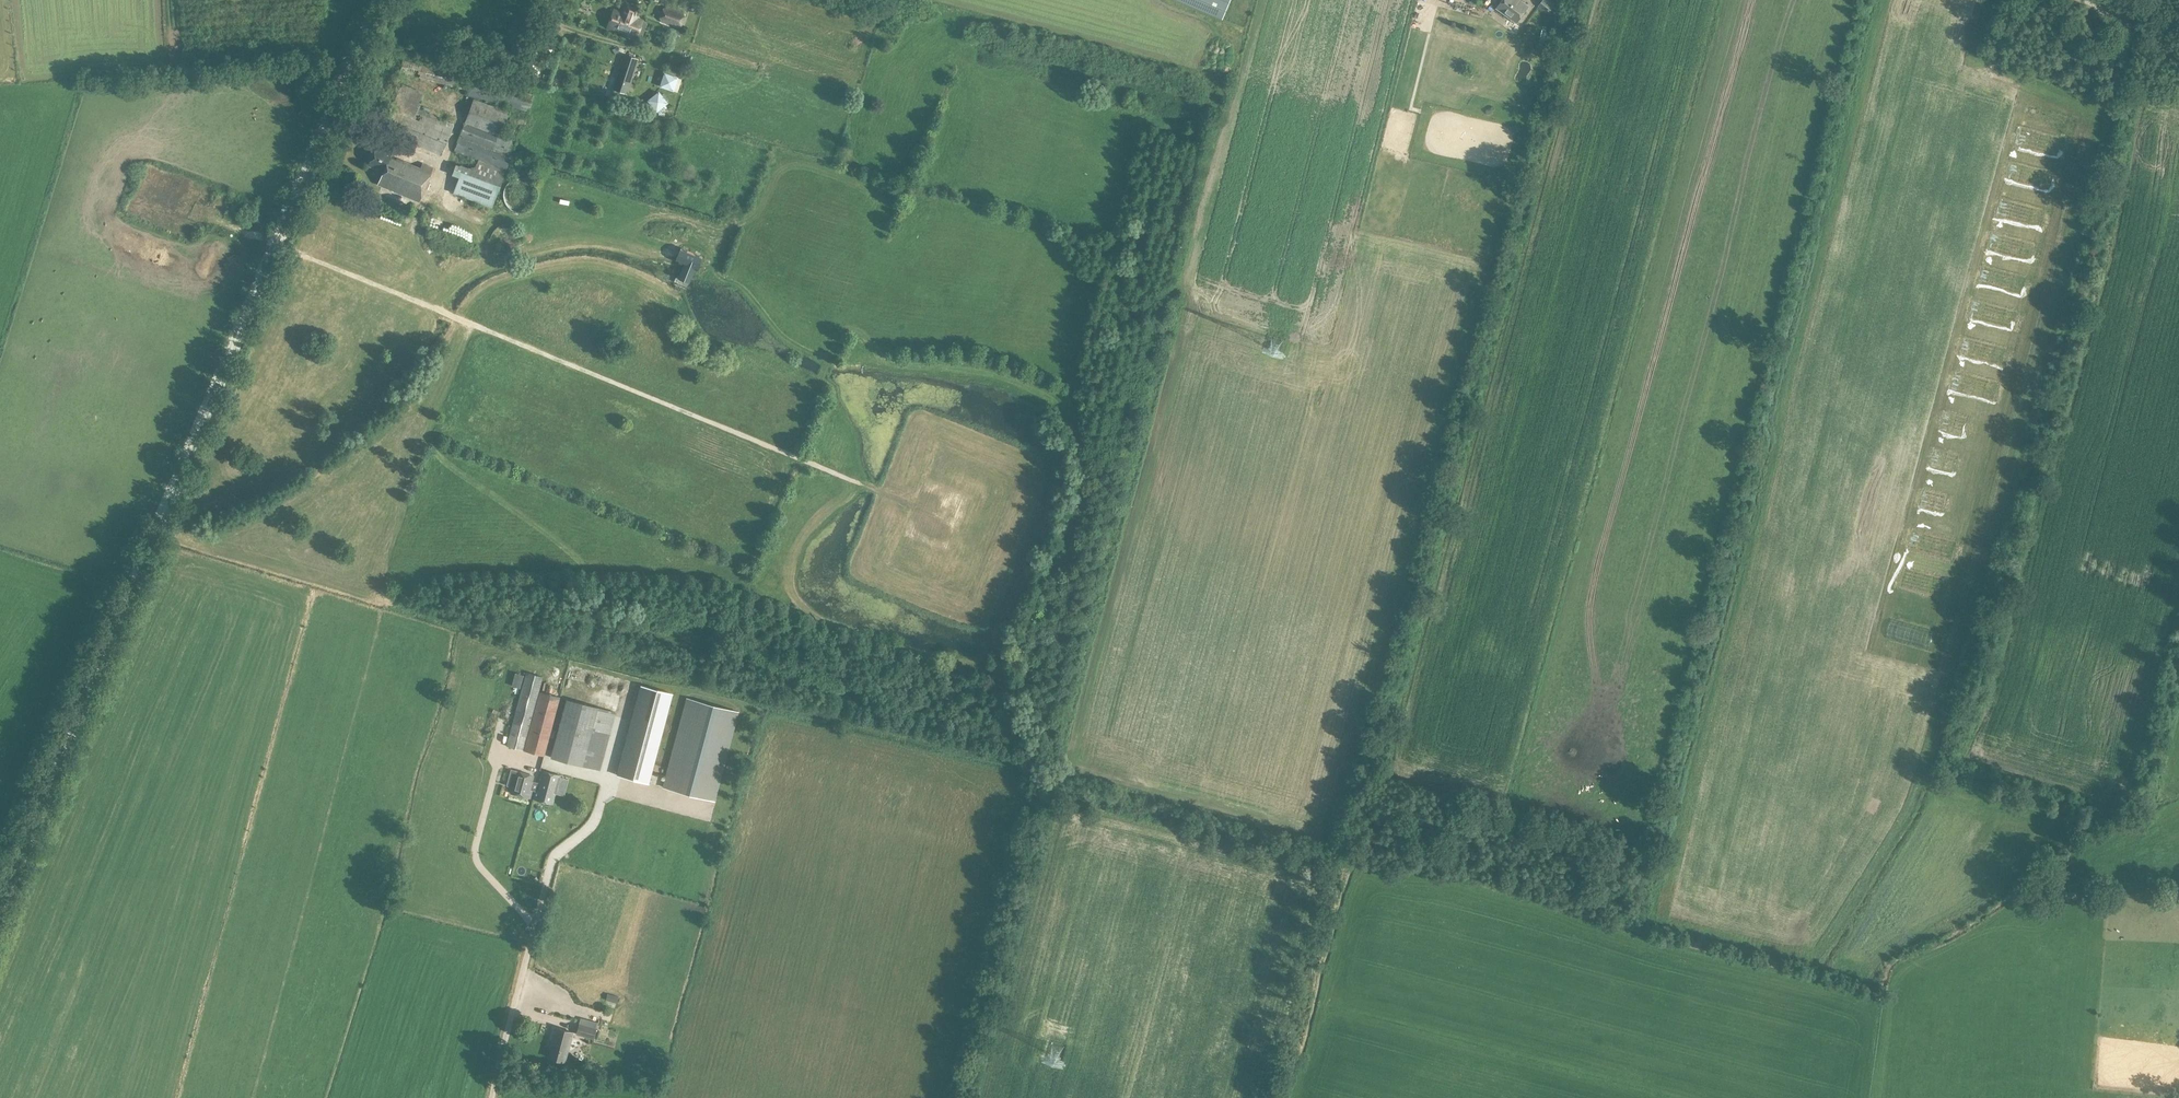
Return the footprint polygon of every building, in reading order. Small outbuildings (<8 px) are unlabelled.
[(1222,19),(1230,0),(1179,0),(1222,19)] [(1497,8),(1516,22),(1528,6),(1519,0),(1503,0),(1497,8)] [(1538,6),(1548,13),(1549,12),(1553,7),(1554,5),(1553,4),(1548,0),(1543,0),(1538,6)] [(624,8),(623,11),(622,12),(613,9),(607,26),(638,37),(644,19),(628,14),(630,10),(624,8)] [(659,17),(661,22),(677,27),(682,25),(685,17),(683,13),(667,8),(663,9),(659,17)] [(624,54),(613,88),(627,93),(639,58),(624,54)] [(467,90),(470,77),(403,59),(400,72),(467,90)] [(664,72),(659,86),(673,91),(678,78),(678,77),(677,77),(665,73),(664,72)] [(533,94),(471,79),(467,96),(529,111),(533,94)] [(658,91),(647,100),(649,103),(655,111),(656,112),(668,103),(666,101),(661,95),(658,91)] [(465,122),(500,135),(509,112),(474,99),(465,122)] [(415,115),(391,106),(382,130),(441,155),(454,123),(418,108),(415,115)] [(500,135),(465,122),(454,151),(477,160),(506,171),(517,141),(500,135)] [(419,200),(433,167),(422,162),(420,167),(391,155),(392,152),(376,145),(368,164),(383,170),(377,183),(419,200)] [(506,171),(477,160),(473,170),(456,163),(452,174),(498,191),(506,171)] [(693,266),(698,253),(678,244),(672,257),(681,261),(675,274),(685,279),(691,265),(693,266)] [(526,673),(506,746),(523,750),(539,692),(543,677),(526,673)] [(515,673),(512,685),(520,688),(524,675),(515,673)] [(673,694),(640,685),(616,775),(649,783),(673,694)] [(575,691),(574,695),(587,699),(588,694),(575,691)] [(539,692),(523,750),(544,756),(559,697),(539,692)] [(738,711),(688,697),(665,786),(715,800),(738,711)] [(592,729),(610,734),(615,713),(566,700),(550,757),(582,766),(592,729)] [(600,771),(610,734),(592,729),(582,766),(600,771)] [(511,769),(506,785),(512,786),(510,793),(516,794),(517,797),(521,798),(524,796),(529,798),(531,790),(536,791),(538,782),(533,781),(535,776),(535,775),(534,775),(511,769)] [(538,782),(536,791),(534,797),(554,802),(561,775),(541,770),(538,782)] [(590,808),(592,794),(583,793),(581,806),(590,808)] [(607,994),(606,1000),(616,1003),(618,997),(607,994)] [(579,1023),(576,1034),(593,1039),(596,1028),(579,1023)] [(551,1049),(548,1058),(565,1062),(573,1031),(555,1026),(549,1048),(551,1049)]
